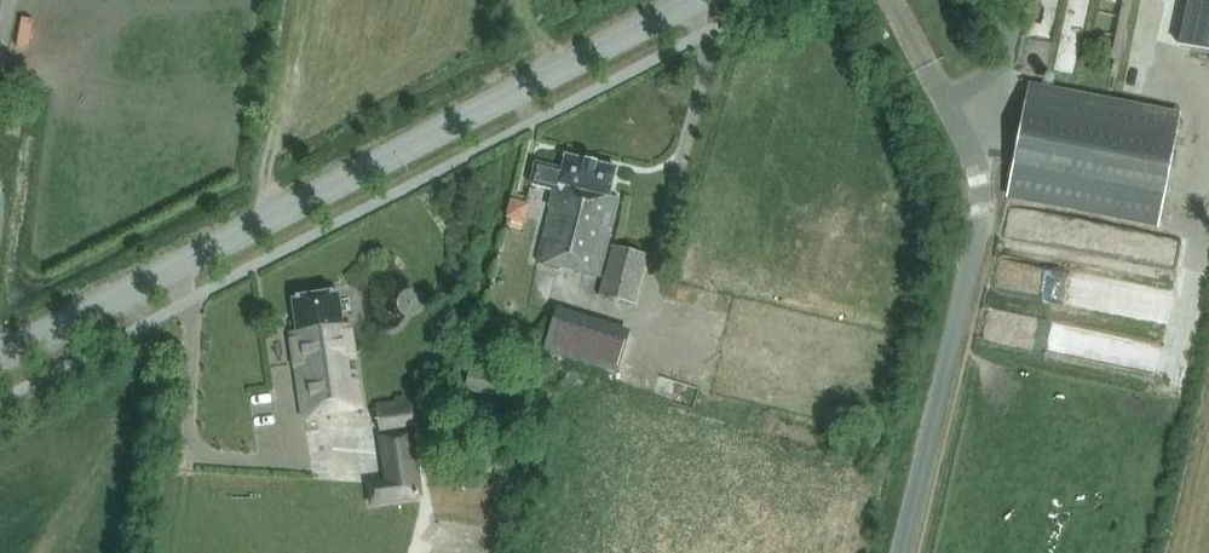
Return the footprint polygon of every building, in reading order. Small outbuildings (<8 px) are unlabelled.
[(1208,41),(1208,0),(1200,0),(1194,39),(1208,41)] [(1160,225),(1166,194),(1181,116),(1032,87),(1011,195),(1160,225)] [(557,191),(543,248),(539,262),(601,277),(621,199),(610,196),(617,168),(566,155),(563,169),(536,163),(531,184),(557,191)] [(506,215),(526,220),(530,201),(510,196),(506,215)] [(636,305),(648,256),(613,247),(601,296),(636,305)] [(343,325),(338,291),(292,298),(298,333),(291,334),(305,418),(363,409),(349,324),(343,325)] [(630,335),(612,330),(600,367),(619,373),(630,335)] [(470,363),(465,390),(538,404),(544,376),(470,363)] [(383,434),(421,428),(417,400),(379,405),(383,434)] [(384,445),(387,463),(412,459),(410,442),(384,445)] [(372,503),(420,496),(417,477),(388,481),(369,484),(372,503)]
